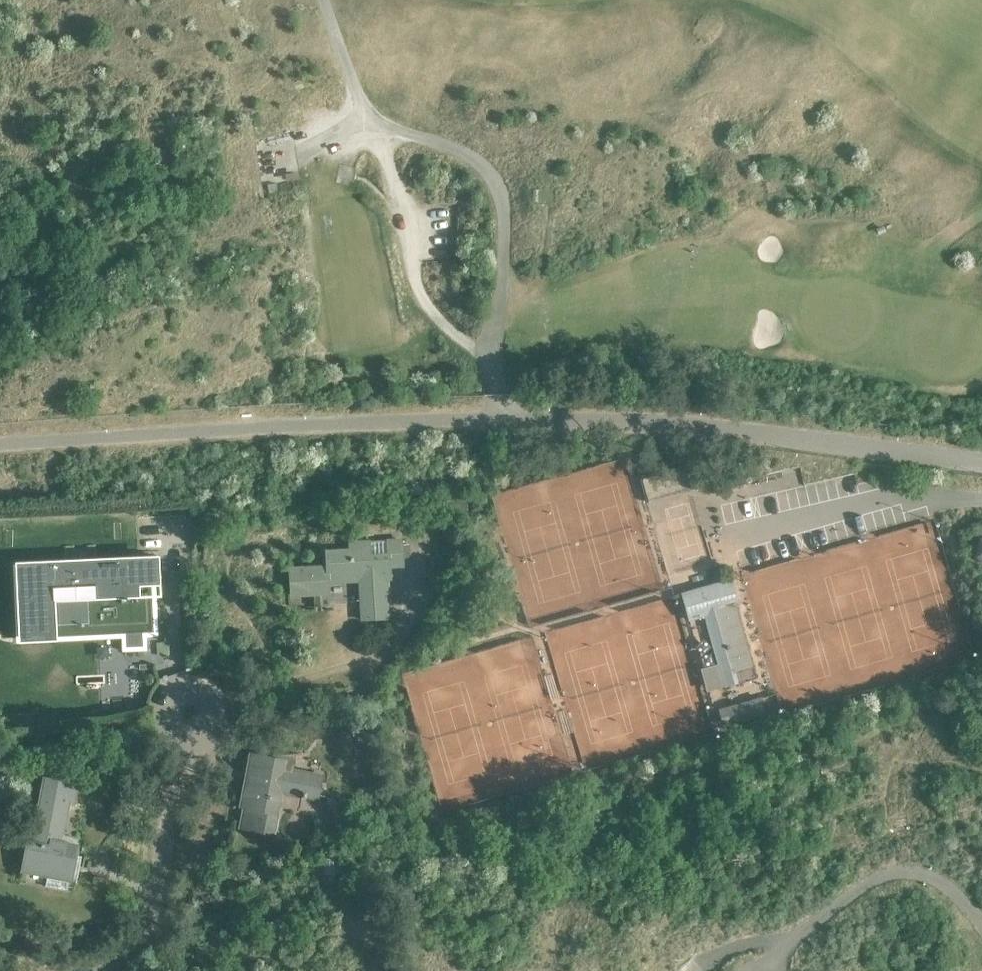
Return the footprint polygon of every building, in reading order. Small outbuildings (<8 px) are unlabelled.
[(326,551),(327,565),(288,567),(290,597),(331,594),(330,582),(360,580),(362,620),(389,618),(386,579),(391,578),(390,566),(403,565),(402,540),(349,543),(350,550),(326,551)] [(159,558),(16,564),(19,642),(123,637),(124,650),(146,650),(146,637),(159,636),(157,584),(162,583),(159,558)] [(707,692),(757,679),(737,607),(739,607),(732,579),(682,592),(689,620),(704,617),(717,664),(701,669),(707,692)] [(723,726),(767,714),(762,697),(719,709),(723,726)] [(298,753),(257,755),(251,754),(241,806),(242,806),(238,828),(271,834),(279,789),(302,793),(301,799),(305,800),(306,797),(318,799),(322,775),(294,770),(296,764),(295,754),(298,754),(298,753)] [(44,777),(40,796),(32,842),(28,841),(22,872),(47,877),(45,887),(67,891),(69,881),(72,882),(79,845),(60,841),(61,835),(58,834),(61,820),(65,821),(69,803),(75,804),(79,784),(44,777)] [(3,810),(1,821),(12,823),(13,811),(3,810)] [(350,819),(336,816),(334,829),(348,832),(350,819)]
